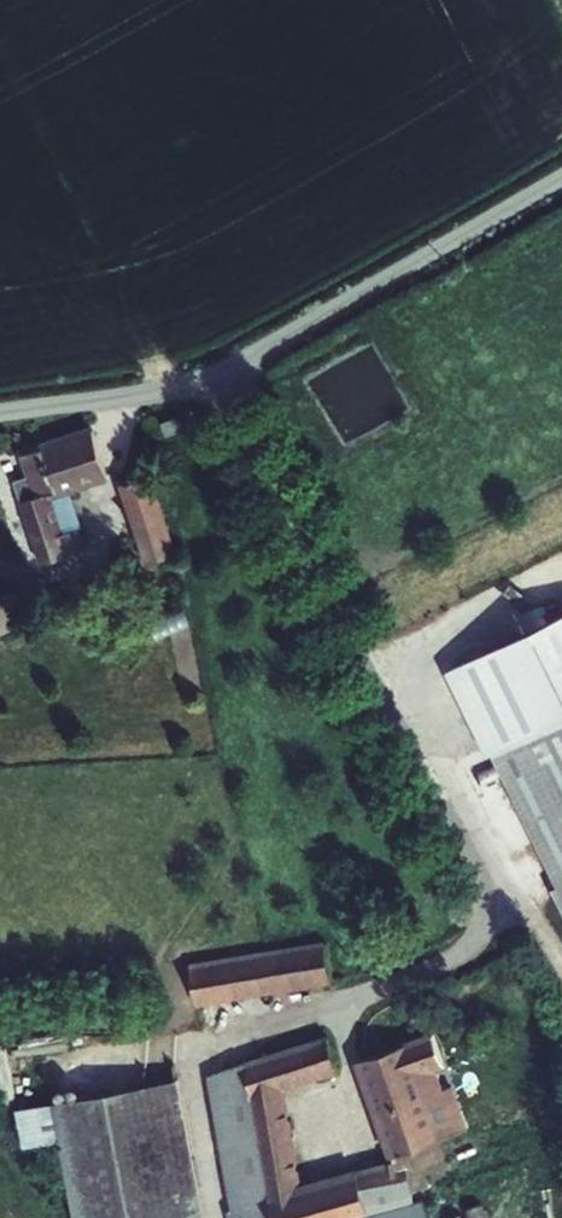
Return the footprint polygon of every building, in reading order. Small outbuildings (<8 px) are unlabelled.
[(175,419),(161,425),(165,437),(181,431),(175,419)] [(86,434),(19,456),(27,477),(34,496),(56,489),(100,474),(86,434)] [(144,470),(120,478),(143,541),(149,558),(173,551),(144,470)] [(27,477),(10,484),(34,558),(70,553),(81,548),(73,528),(77,527),(65,492),(58,495),(56,489),(34,496),(27,477)] [(0,593),(0,632),(31,625),(23,588),(0,593)] [(502,757),(561,873),(561,726),(502,757)] [(195,974),(201,1014),(333,990),(326,950),(195,974)] [(443,1157),(428,1113),(444,1107),(435,1078),(444,1075),(434,1046),(365,1069),(396,1164),(306,1191),(285,1102),(277,1069),(247,1078),(275,1217),(367,1217),(365,1211),(408,1198),(405,1188),(420,1183),(449,1175),(443,1157)] [(299,1060),(308,1095),(344,1083),(334,1048),(299,1060)] [(308,1095),(299,1060),(277,1069),(285,1102),(308,1095)] [(247,1078),(212,1090),(232,1217),(275,1217),(247,1078)] [(84,1217),(201,1217),(177,1098),(67,1123),(84,1217)] [(408,1198),(365,1211),(367,1217),(425,1217),(423,1211),(419,1212),(416,1201),(425,1199),(420,1183),(405,1188),(408,1198)]
